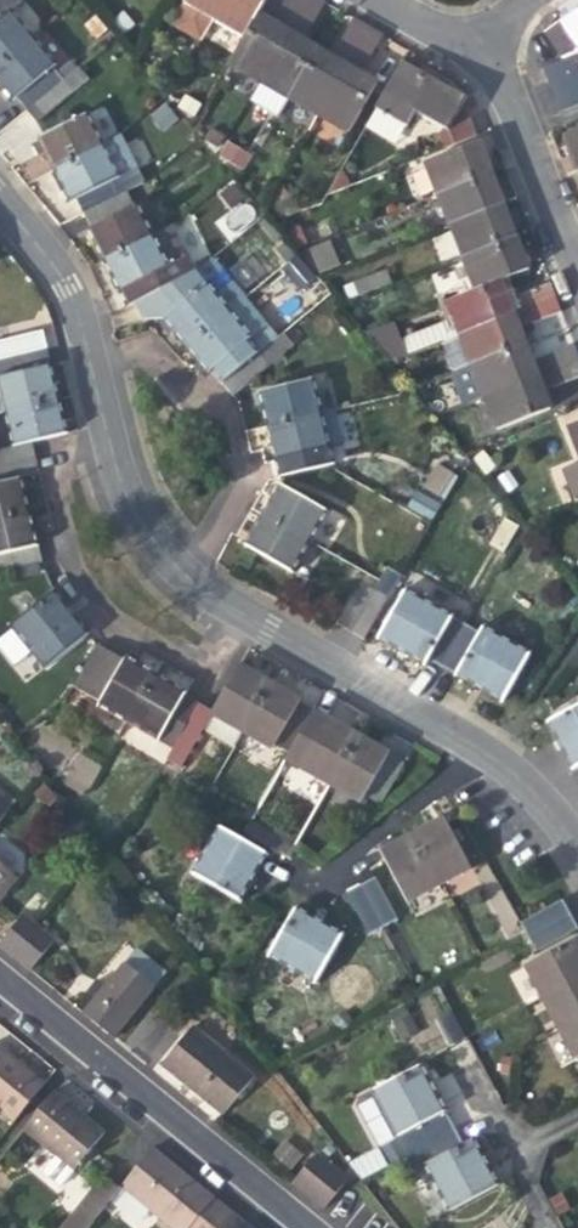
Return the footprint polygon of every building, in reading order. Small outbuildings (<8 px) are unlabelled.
[(18,0),(0,0),(0,64),(33,37),(11,10),(20,3),(18,0)] [(213,19),(224,0),(184,0),(183,2),(184,2),(213,19)] [(242,36),(256,13),(264,0),(224,0),(213,19),(242,36)] [(287,31),(305,0),(284,0),(271,22),(287,31)] [(287,31),(302,40),(325,2),(322,0),(305,0),(287,31)] [(201,40),(213,19),(184,2),(172,23),(201,40)] [(561,21),(577,45),(577,9),(561,21)] [(287,31),(271,22),(266,19),(256,13),(242,36),(226,64),(257,82),(287,31)] [(330,56),(345,65),(367,27),(352,18),(330,56)] [(561,21),(547,31),(566,57),(572,55),(577,52),(577,45),(561,21)] [(367,27),(345,65),(359,73),(381,35),(367,27)] [(302,40),(287,31),(257,82),(246,101),(276,119),(287,99),(317,48),(308,43),(302,40)] [(15,98),(52,68),(56,65),(33,37),(0,64),(0,86),(2,88),(12,100),(15,98)] [(345,65),(330,56),(324,53),(317,48),(287,99),(315,115),(345,65)] [(547,82),(577,70),(577,69),(572,55),(566,57),(541,67),(547,82)] [(445,130),(458,110),(464,100),(438,85),(441,80),(433,76),(422,69),(419,74),(401,63),(367,121),(398,139),(414,112),(445,130)] [(359,73),(345,65),(315,115),(345,133),(375,83),(367,78),(359,73)] [(72,92),(52,68),(15,98),(34,122),(72,92)] [(553,96),(577,86),(577,70),(547,82),(553,96)] [(558,110),(577,102),(577,86),(553,96),(558,110)] [(558,110),(564,125),(577,119),(577,102),(558,110)] [(168,107),(155,117),(165,130),(178,120),(168,107)] [(470,117),(458,110),(445,130),(441,137),(446,146),(477,134),(470,117)] [(45,157),(53,171),(104,146),(88,114),(37,139),(45,157)] [(577,166),(577,131),(566,136),(574,155),(577,166)] [(120,138),(104,146),(119,177),(126,192),(142,184),(120,138)] [(216,156),(243,171),(252,154),(226,139),(216,156)] [(423,164),(437,197),(492,175),(487,162),(479,142),(423,164)] [(75,198),(119,177),(104,146),(53,171),(61,188),(68,202),(75,198)] [(498,191),(492,175),(437,197),(449,228),(504,206),(498,191)] [(126,192),(119,177),(75,198),(83,213),(126,192)] [(83,213),(90,227),(133,206),(126,192),(83,213)] [(230,238),(257,216),(244,199),(216,221),(230,238)] [(133,206),(90,227),(87,229),(96,247),(102,261),(154,235),(138,203),(133,206)] [(510,222),(504,206),(449,228),(461,259),(516,237),(510,222)] [(177,282),(154,235),(102,261),(114,284),(125,307),(134,303),(177,282)] [(523,253),(516,237),(461,259),(474,291),(500,281),(529,269),(523,253)] [(328,240),(308,248),(318,274),(338,266),(328,240)] [(283,265),(296,290),(314,281),(301,256),(283,265)] [(195,273),(228,312),(244,298),(212,259),(195,273)] [(353,283),(358,296),(389,284),(384,271),(353,283)] [(186,347),(228,312),(195,273),(177,282),(134,303),(142,319),(163,320),(176,334),(186,347)] [(513,314),(507,299),(504,292),(500,281),(474,291),(436,306),(443,323),(449,340),(458,336),(513,314)] [(507,299),(513,314),(556,297),(550,282),(507,299)] [(244,298),(228,312),(250,338),(261,351),(283,333),(250,293),(244,298)] [(556,297),(513,314),(519,329),(562,312),(556,297)] [(208,373),(211,371),(250,338),(228,312),(186,347),(199,362),(208,373)] [(522,337),(519,329),(513,314),(458,336),(470,367),(526,345),(522,337)] [(389,364),(407,357),(400,340),(393,323),(364,335),(389,364)] [(443,323),(400,340),(407,357),(449,340),(443,323)] [(283,333),(261,351),(222,384),(231,395),(293,344),(283,333)] [(0,362),(47,351),(44,335),(0,345),(0,361),(0,362)] [(250,338),(211,371),(222,384),(261,351),(250,338)] [(538,376),(532,363),(529,355),(526,345),(470,367),(483,398),(538,376)] [(538,376),(577,360),(577,352),(575,346),(532,363),(538,376)] [(0,362),(0,415),(5,414),(59,401),(53,376),(47,351),(0,362)] [(538,376),(544,392),(577,378),(577,360),(538,376)] [(544,392),(538,376),(483,398),(496,432),(551,410),(547,400),(544,392)] [(263,411),(266,426),(322,414),(314,379),(259,391),(263,411)] [(5,414),(13,447),(33,443),(67,435),(63,417),(59,401),(5,414)] [(329,447),(322,414),(266,426),(272,450),(278,477),(326,466),(322,449),(329,447)] [(577,456),(577,426),(568,430),(577,456)] [(33,443),(13,447),(0,450),(0,468),(37,460),(33,443)] [(22,479),(40,475),(37,460),(0,468),(0,484),(22,479)] [(454,471),(438,462),(422,490),(437,499),(454,471)] [(566,471),(577,502),(577,466),(566,471)] [(0,484),(0,520),(30,513),(27,498),(22,479),(0,484)] [(270,500),(262,515),(309,542),(326,511),(279,484),(270,500)] [(432,520),(440,501),(414,489),(406,508),(432,520)] [(38,547),(34,531),(30,513),(0,520),(0,556),(38,547)] [(291,574),(309,542),(262,515),(253,530),(243,547),(291,574)] [(489,546),(506,552),(517,522),(500,516),(489,546)] [(0,556),(0,573),(42,564),(38,547),(0,556)] [(387,566),(373,589),(349,631),(365,640),(402,575),(387,566)] [(335,623),(349,631),(373,589),(359,581),(335,623)] [(424,665),(428,659),(452,617),(406,591),(378,639),(403,653),(424,665)] [(12,627),(44,669),(88,634),(73,615),(56,593),(12,627)] [(452,617),(428,659),(442,667),(466,625),(452,617)] [(455,675),(480,633),(466,625),(442,667),(455,675)] [(483,627),(480,633),(455,675),(479,689),(501,702),(529,654),(483,627)] [(73,688),(85,695),(109,652),(97,645),(73,688)] [(97,706),(128,724),(156,675),(140,665),(126,657),(124,661),(109,652),(85,695),(99,703),(97,706)] [(240,664),(212,712),(210,716),(240,733),(270,681),(257,674),(240,664)] [(160,739),(185,696),(187,693),(179,688),(156,675),(128,724),(159,742),(160,739)] [(274,745),(299,703),(301,699),(291,693),(270,681),(240,733),(271,751),(274,745)] [(185,696),(160,739),(174,747),(199,704),(185,696)] [(299,703),(274,745),(288,753),(312,711),(299,703)] [(188,755),(210,716),(212,712),(199,704),(174,747),(188,755)] [(577,766),(577,707),(547,723),(560,747),(572,769),(577,766)] [(282,762),(297,770),(327,718),(313,709),(312,711),(288,753),(282,762)] [(327,718),(297,770),(328,788),(359,736),(340,725),(327,718)] [(359,806),(364,796),(389,753),(379,748),(359,736),(328,788),(359,806)] [(85,794),(100,764),(77,752),(62,782),(85,794)] [(403,761),(389,753),(364,796),(379,804),(403,761)] [(12,804),(0,794),(0,819),(12,804)] [(408,904),(471,870),(444,819),(429,827),(400,842),(380,852),(408,904)] [(266,835),(247,824),(242,832),(261,843),(266,835)] [(267,856),(219,829),(192,874),(240,902),(255,876),(267,856)] [(293,850),(266,835),(261,843),(284,857),(288,859),(293,850)] [(0,863),(0,899),(18,877),(0,863)] [(375,879),(346,894),(368,935),(397,920),(375,879)] [(489,899),(505,931),(518,924),(503,893),(489,899)] [(521,923),(536,951),(577,929),(577,928),(563,900),(521,923)] [(296,909),(269,958),(315,983),(342,935),(319,922),(296,909)] [(14,956),(38,926),(23,913),(0,942),(0,945),(14,956)] [(54,938),(38,926),(14,956),(29,969),(54,938)] [(541,1000),(577,980),(577,946),(575,941),(524,969),(541,1000)] [(137,945),(124,962),(154,986),(167,969),(137,945)] [(154,986),(124,962),(83,1012),(100,1026),(113,1036),(154,986)] [(557,1030),(577,1019),(577,980),(541,1000),(557,1030)] [(389,1011),(398,1040),(417,1034),(408,1005),(389,1011)] [(557,1030),(573,1060),(577,1057),(577,1019),(557,1030)] [(193,1091),(221,1114),(253,1075),(193,1027),(162,1065),(193,1091)] [(43,1083),(17,1061),(0,1048),(0,1113),(11,1122),(43,1083)] [(376,1146),(444,1110),(437,1096),(421,1066),(353,1102),(376,1146)] [(53,1091),(21,1131),(55,1158),(72,1172),(105,1132),(79,1111),(53,1091)] [(444,1110),(376,1146),(386,1164),(404,1155),(454,1129),(444,1110)] [(423,1164),(462,1144),(454,1129),(404,1155),(412,1170),(423,1164)] [(290,1169),(302,1153),(284,1138),(272,1154),(290,1169)] [(462,1144),(423,1164),(448,1212),(499,1185),(487,1163),(474,1138),(462,1144)] [(214,1198),(188,1177),(152,1147),(119,1187),(169,1227),(190,1227),(214,1198)] [(292,1182),(323,1207),(347,1178),(316,1153),(292,1182)] [(60,1187),(72,1172),(55,1158),(43,1173),(60,1187)] [(103,1175),(78,1206),(93,1219),(119,1187),(103,1175)] [(190,1227),(216,1227),(230,1211),(214,1198),(190,1227)] [(93,1219),(78,1206),(60,1227),(86,1227),(93,1219)] [(246,1224),(230,1211),(216,1227),(242,1227),(246,1224)]
